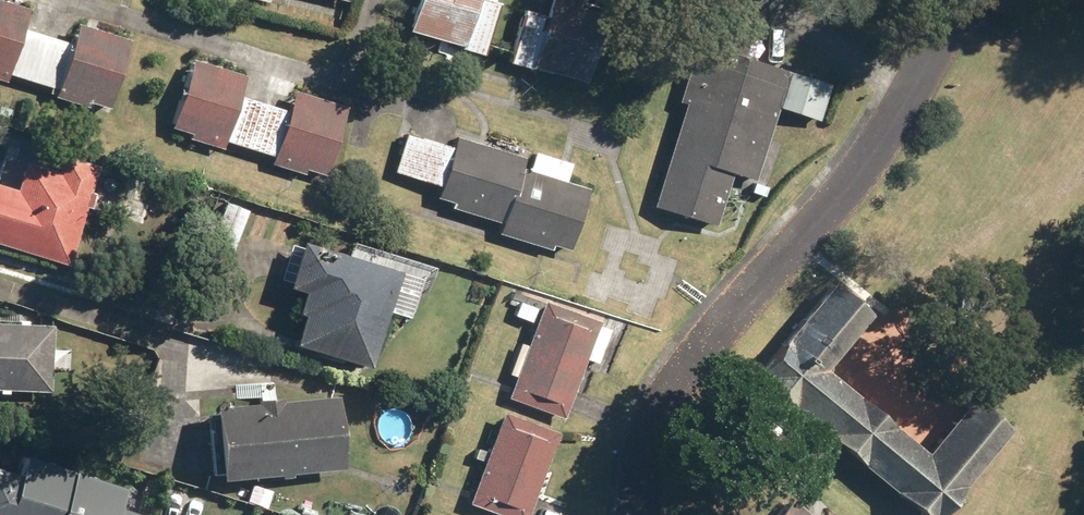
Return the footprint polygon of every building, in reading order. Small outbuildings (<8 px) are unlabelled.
[(70,44),(21,29),(27,9),(0,0),(0,81),(5,82),(7,75),(56,90),(53,97),(86,107),(87,103),(106,109),(128,39),(77,23),(70,44)] [(405,31),(460,47),(460,50),(481,56),(497,2),(491,0),(415,0),(405,31)] [(577,0),(547,0),(542,15),(521,9),(506,62),(583,84),(602,14),(575,6),(577,0)] [(675,101),(681,103),(649,208),(711,227),(727,174),(751,181),(774,108),(815,121),(827,83),(741,57),(748,33),(700,18),(675,101)] [(293,90),(287,111),(238,96),(244,76),(191,59),(170,127),(189,133),(187,138),(222,149),(224,141),(273,156),(270,164),(303,174),(304,170),(323,176),(345,106),(293,90)] [(450,203),(449,207),(499,222),(496,234),(548,250),(550,245),(566,250),(585,188),(562,181),(568,161),(532,150),(527,170),(520,167),(523,157),(454,136),(451,146),(403,131),(391,170),(437,184),(433,198),(450,203)] [(0,185),(0,245),(67,265),(98,164),(62,153),(57,171),(25,161),(16,190),(0,185)] [(399,273),(299,241),(284,286),(301,292),(294,313),(300,315),(291,343),(368,368),(399,273)] [(821,369),(868,312),(829,280),(750,375),(921,514),(934,514),(1005,428),(966,396),(921,451),(821,369)] [(596,321),(540,300),(505,398),(560,418),(596,321)] [(0,321),(0,388),(48,389),(50,322),(0,321)] [(335,396),(211,407),(218,479),(342,468),(335,396)] [(500,411),(466,503),(499,514),(525,514),(556,431),(500,411)] [(21,455),(16,474),(0,470),(0,514),(138,514),(139,512),(114,505),(120,485),(21,455)] [(786,499),(773,514),(806,514),(786,499)]
